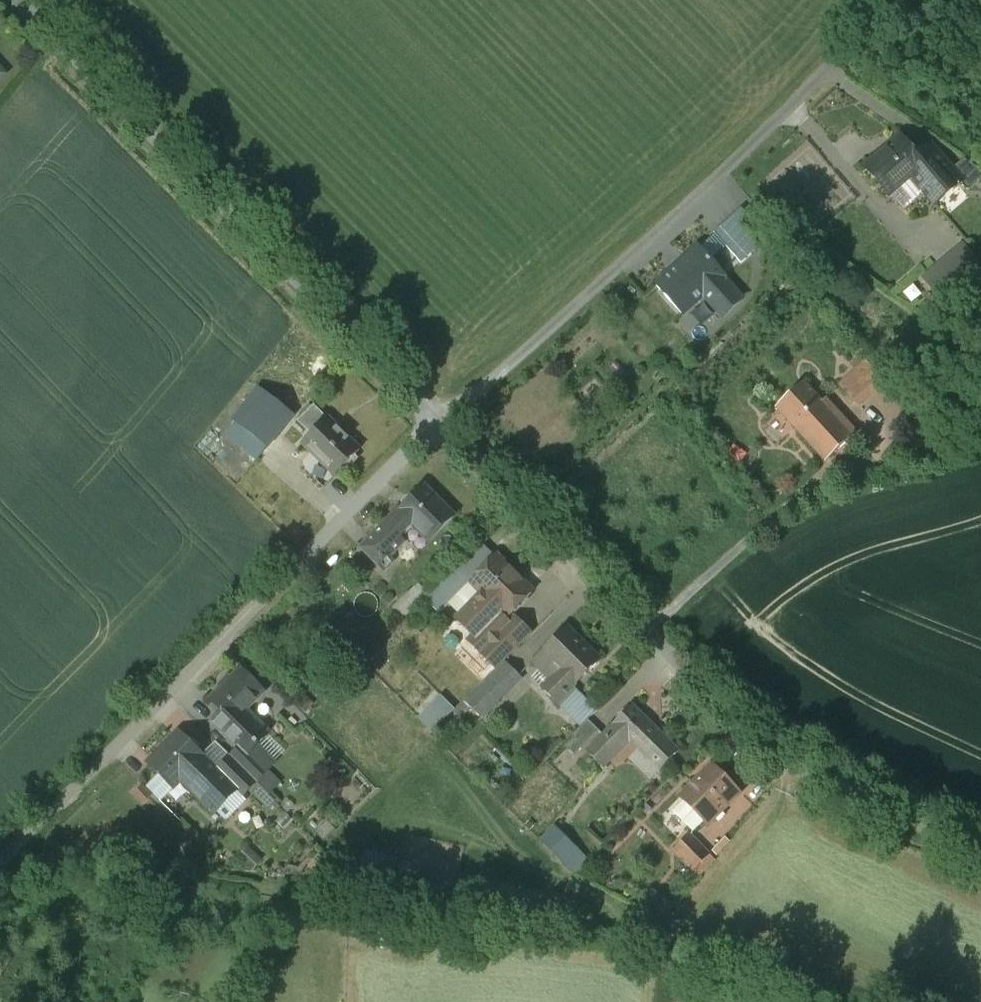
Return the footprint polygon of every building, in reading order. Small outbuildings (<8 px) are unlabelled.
[(900,137),(865,168),(890,197),(913,177),(925,166),(918,158),(900,137)] [(962,183),(937,154),(935,155),(929,148),(918,158),(925,166),(913,177),(936,205),(962,183)] [(749,202),(719,230),(744,259),(749,264),(780,238),(749,202)] [(744,259),(719,230),(700,248),(725,277),(744,259)] [(699,247),(656,286),(683,316),(704,297),(723,317),(742,300),(724,279),(726,277),(725,277),(700,248),(699,247)] [(925,280),(949,309),(980,282),(980,269),(964,248),(925,280)] [(867,363),(841,387),(855,403),(881,379),(867,363)] [(823,404),(805,384),(777,409),(826,463),(857,434),(827,400),(823,404)] [(293,417),(259,390),(234,421),(268,448),(293,417)] [(314,407),(298,423),(311,436),(328,419),(314,407)] [(360,452),(328,419),(311,436),(303,445),(336,477),(360,452)] [(386,526),(362,549),(385,572),(394,563),(389,557),(403,543),(398,537),(411,524),(430,542),(455,518),(424,487),(399,512),(400,513),(387,526),(386,526)] [(496,558),(473,583),(483,593),(506,615),(529,591),(496,558)] [(420,587),(410,597),(412,599),(397,614),(404,620),(429,596),(420,587)] [(483,593),(456,621),(473,638),(478,643),(502,619),(503,618),(506,615),(483,593)] [(502,619),(478,643),(473,638),(469,642),(497,670),(531,635),(515,619),(510,625),(503,618),(502,619)] [(566,629),(524,672),(557,705),(599,662),(566,629)] [(506,663),(466,704),(482,720),(522,679),(506,663)] [(242,671),(212,701),(223,713),(233,723),(245,711),(263,692),(242,671)] [(439,694),(426,707),(440,721),(453,708),(439,694)] [(581,695),(565,712),(574,721),(590,704),(581,695)] [(614,726),(587,753),(603,768),(630,741),(660,771),(679,752),(670,743),(669,744),(632,708),(614,726)] [(245,711),(233,723),(223,713),(213,723),(240,749),(247,757),(251,754),(269,735),(245,711)] [(588,721),(572,737),(575,740),(566,748),(575,757),(599,732),(588,721)] [(179,734),(149,764),(173,788),(181,781),(203,758),(179,734)] [(247,757),(240,749),(231,758),(256,783),(268,771),(251,754),(247,757)] [(203,758),(181,781),(215,814),(237,792),(238,791),(218,771),(203,758)] [(256,783),(231,758),(218,771),(238,791),(237,792),(243,797),(256,783)] [(713,768),(695,786),(694,785),(680,799),(704,822),(708,826),(715,819),(719,823),(723,818),(719,814),(740,794),(713,766),(712,767),(713,768)] [(704,822),(684,802),(673,812),(694,833),(704,822)] [(576,851),(554,829),(541,843),(563,864),(576,851)] [(690,837),(676,852),(694,870),(709,856),(690,837)]
